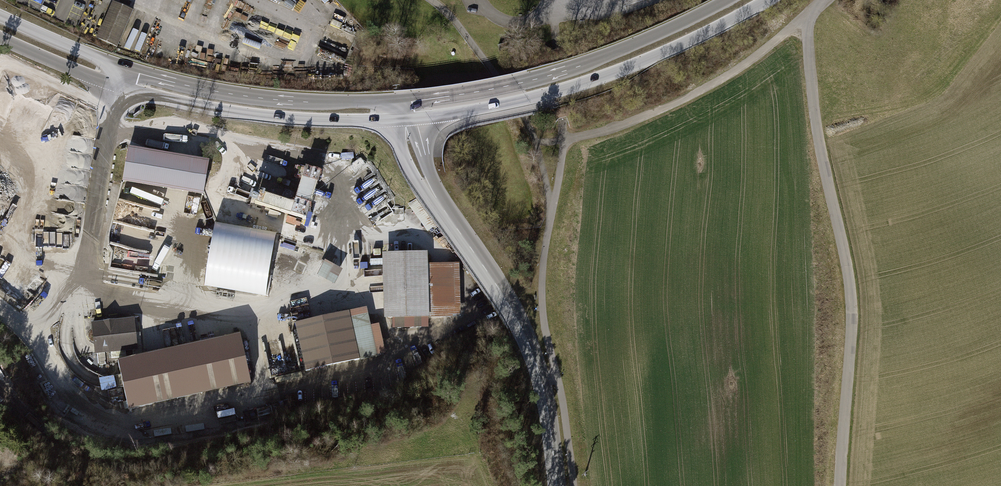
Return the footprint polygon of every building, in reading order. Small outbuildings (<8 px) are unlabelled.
[(98,41),(119,50),(135,13),(113,4),(98,41)] [(206,162),(126,148),(120,183),(200,197),(206,162)] [(254,194),(250,205),(305,221),(319,176),(302,170),(291,206),(254,194)] [(270,298),(280,232),(217,223),(207,289),(270,298)] [(426,255),(382,256),(384,318),(458,316),(457,265),(426,266),(426,255)] [(336,288),(344,273),(327,264),(319,280),(336,288)] [(364,310),(295,325),(305,372),(382,355),(376,327),(369,329),(364,310)] [(131,320),(90,324),(93,355),(135,350),(131,320)] [(293,335),(261,342),(269,381),(301,375),(293,335)] [(237,337),(116,363),(127,411),(247,385),(237,337)] [(103,393),(117,390),(115,379),(101,383),(103,393)]
